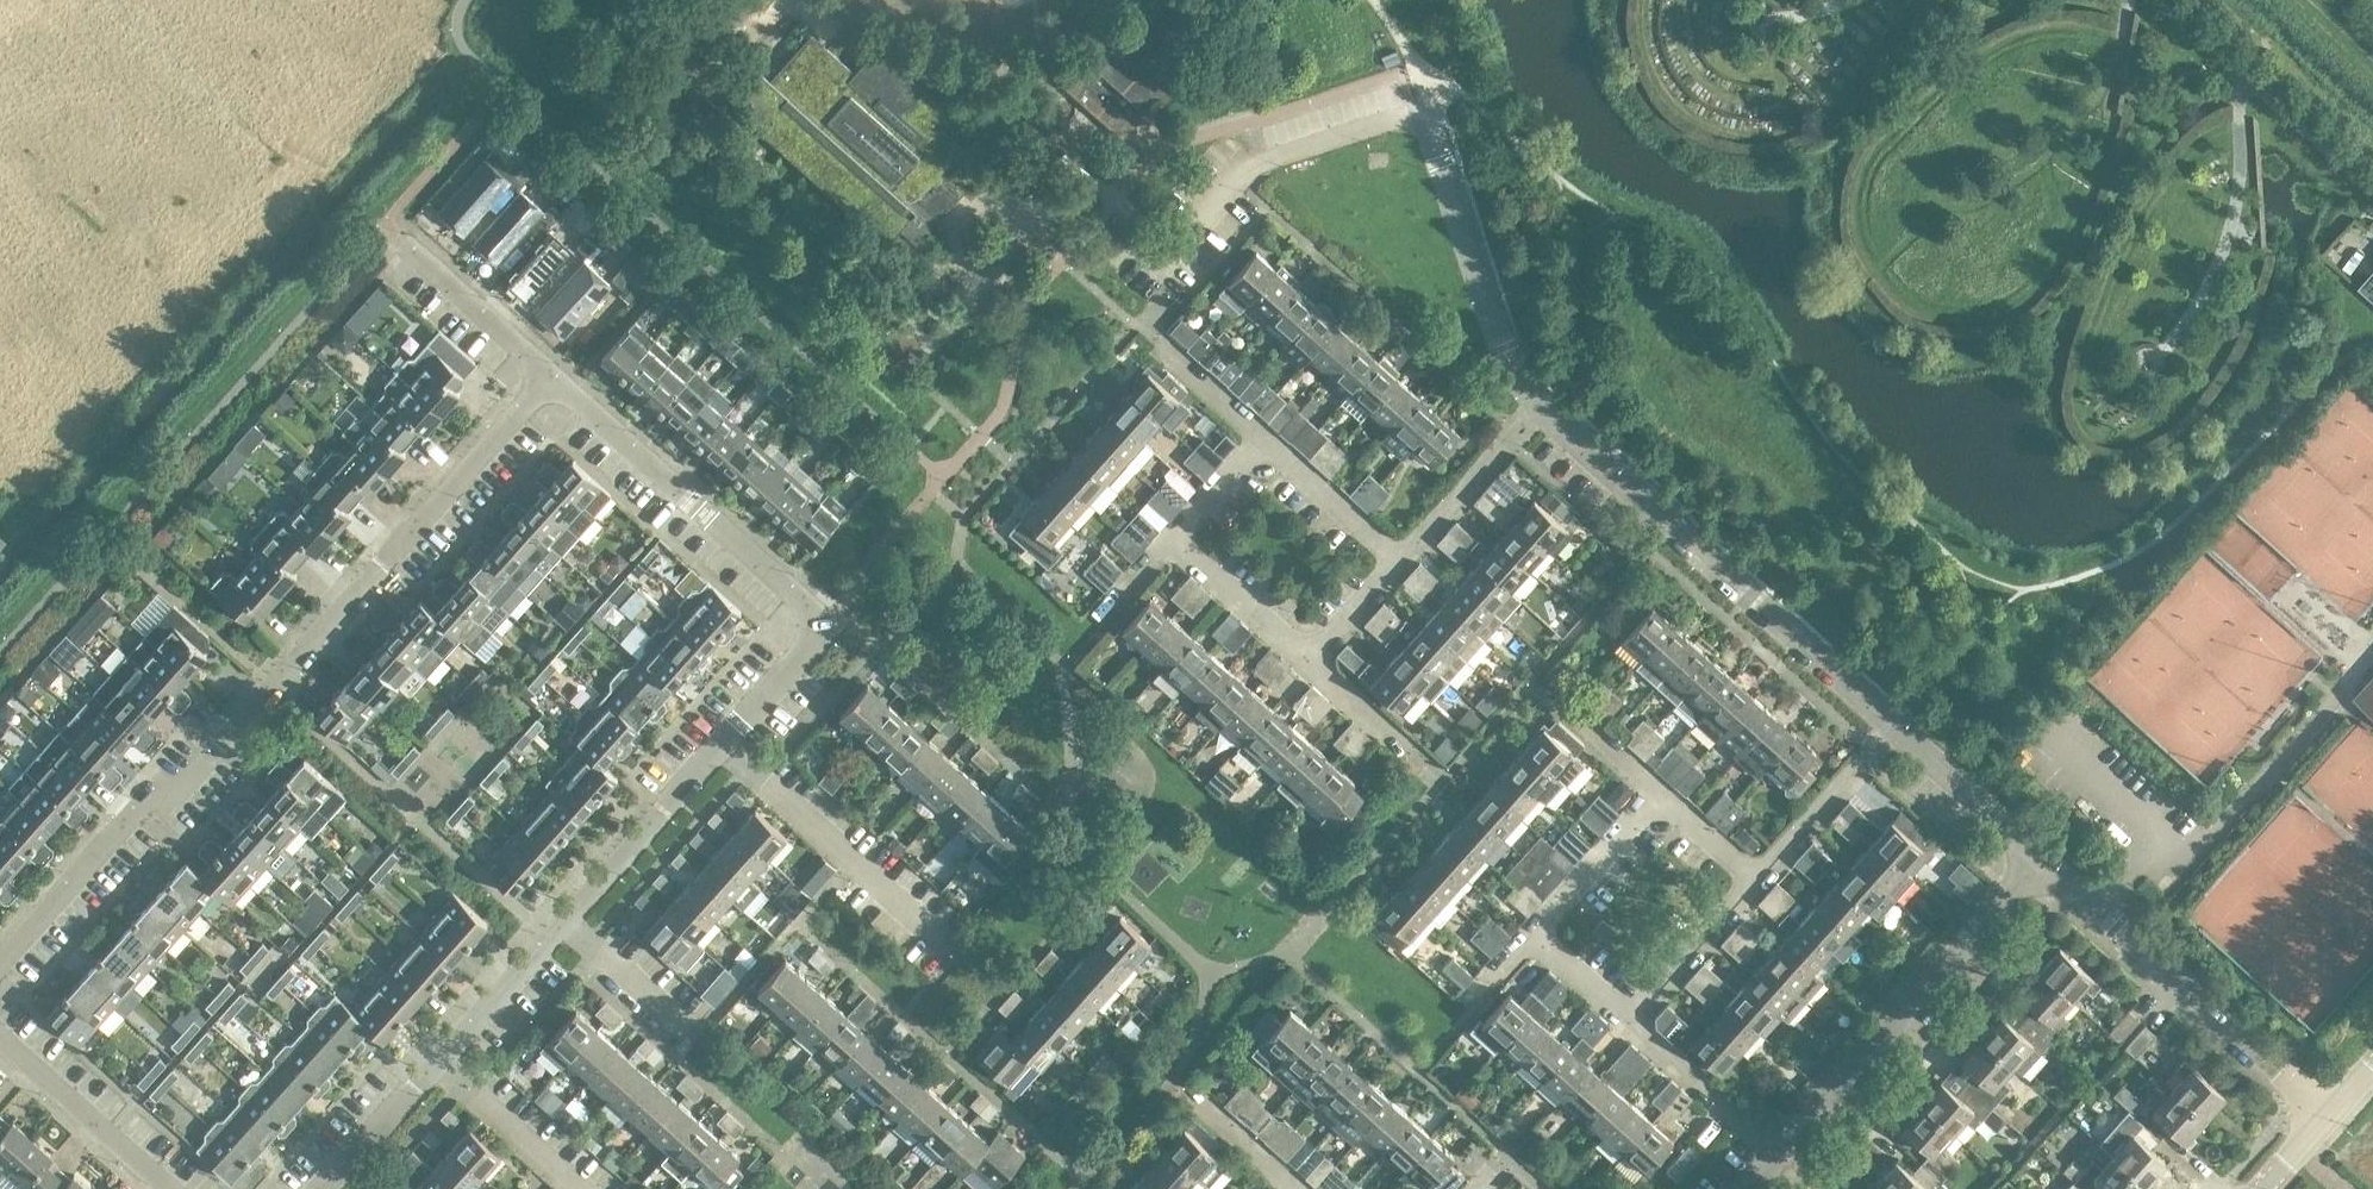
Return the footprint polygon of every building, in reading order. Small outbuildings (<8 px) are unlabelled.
[(1087,105),(1122,137),(1147,110),(1153,115),(1193,71),(1178,57),(1207,25),(1179,0),(1149,0),(1095,61),(1086,53),(1060,82),(1087,105)] [(955,115),(878,46),(855,72),(812,33),(770,80),(761,72),(732,105),(886,242),(899,227),(916,243),(996,154),(978,138),(967,150),(943,128),(955,115)] [(486,156),(438,208),(453,221),(466,207),(476,217),(506,183),(495,174),(500,168),(486,156)] [(476,241),(497,260),(538,215),(528,206),(534,199),(520,188),(476,241)] [(501,281),(526,305),(577,247),(552,224),(501,281)] [(614,278),(636,293),(654,266),(632,251),(614,278)] [(1227,281),(1248,300),(1276,270),(1255,251),(1227,281)] [(585,254),(535,307),(563,335),(613,279),(585,254)] [(1276,270),(1248,300),(1269,318),(1296,288),(1276,270)] [(2359,286),(2372,299),(2372,271),(2359,286)] [(670,282),(659,295),(666,301),(677,288),(670,282)] [(370,297),(369,296),(362,303),(366,307),(372,300),(383,310),(395,296),(382,283),(370,297)] [(1296,288),(1269,318),(1289,336),(1317,306),(1296,288)] [(1317,306),(1289,336),(1309,355),(1337,324),(1317,306)] [(709,316),(702,310),(686,328),(693,334),(709,316)] [(709,316),(693,334),(700,341),(716,323),(709,316)] [(629,327),(602,357),(618,372),(618,373),(621,376),(655,338),(635,320),(629,327)] [(1185,329),(1180,324),(1172,333),(1181,340),(1185,336),(1185,329)] [(1337,324),(1309,355),(1330,373),(1357,342),(1337,324)] [(1197,358),(1216,337),(1205,327),(1186,348),(1197,358)] [(1222,330),(1216,337),(1197,358),(1207,367),(1226,346),(1224,345),(1231,338),(1222,330)] [(655,338),(621,376),(624,378),(625,378),(641,392),(674,355),(655,338)] [(1357,342),(1330,373),(1350,391),(1377,360),(1357,342)] [(421,372),(410,383),(442,412),(460,392),(453,386),(463,375),(427,343),(414,358),(414,367),(421,372)] [(747,350),(740,344),(724,362),(731,368),(747,350)] [(747,350),(731,368),(738,375),(754,357),(747,350)] [(677,352),(674,355),(641,392),(657,406),(656,407),(659,410),(696,369),(677,352)] [(1377,360),(1350,391),(1370,409),(1398,378),(1377,360)] [(1238,394),(1256,373),(1246,364),(1227,385),(1238,394)] [(696,369),(659,410),(662,413),(663,412),(679,426),(706,397),(716,386),(696,369)] [(1147,370),(1129,391),(1160,419),(1171,429),(1190,408),(1179,398),(1188,389),(1168,370),(1158,380),(1147,370)] [(1238,394),(1249,404),(1268,383),(1256,373),(1238,394)] [(1398,378),(1370,409),(1391,427),(1418,397),(1398,378)] [(785,385),(779,379),(762,397),(769,403),(785,385)] [(385,390),(372,404),(408,436),(417,426),(424,432),(442,412),(410,383),(400,395),(394,389),(385,390)] [(785,385),(769,403),(777,409),(793,392),(785,385)] [(1160,419),(1129,391),(1111,412),(1142,439),(1160,419)] [(706,397),(679,426),(695,441),(694,441),(698,444),(725,414),(706,397)] [(1283,405),(1274,397),(1259,413),(1278,430),(1297,410),(1287,400),(1283,405)] [(1418,397),(1391,427),(1381,438),(1402,456),(1411,445),(1438,415),(1418,397)] [(408,436),(372,404),(360,419),(360,427),(366,433),(356,444),(388,473),(406,453),(399,446),(408,436)] [(1297,410),(1278,430),(1290,441),(1309,420),(1297,410)] [(1142,439),(1111,412),(1092,432),(1123,460),(1134,469),(1152,449),(1142,439)] [(824,419),(817,413),(801,431),(808,437),(824,419)] [(725,414),(698,444),(701,447),(702,446),(718,461),(744,431),(725,414)] [(1438,415),(1411,445),(1432,464),(1460,433),(1438,415)] [(824,419),(808,437),(815,444),(831,426),(824,419)] [(744,431),(718,461),(734,475),(733,476),(736,479),(763,448),(744,431)] [(1123,460),(1092,432),(1074,452),(1105,480),(1123,460)] [(1319,467),(1338,446),(1327,436),(1309,457),(1319,467)] [(1193,448),(1214,467),(1223,457),(1202,438),(1193,448)] [(331,450),(318,465),(354,497),(363,486),(370,493),(388,473),(356,444),(346,455),(340,450),(331,450)] [(243,454),(234,446),(223,459),(232,467),(243,454)] [(1319,467),(1331,477),(1349,456),(1338,446),(1319,467)] [(862,454),(855,447),(839,465),(846,471),(862,454)] [(763,448),(736,479),(739,482),(740,481),(756,495),(783,465),(763,448)] [(1182,460),(1204,479),(1214,467),(1193,448),(1182,460)] [(1105,480),(1074,452),(1056,472),(1087,500),(1105,480)] [(862,454),(846,471),(853,478),(869,460),(862,454)] [(604,487),(574,460),(563,472),(551,461),(546,462),(541,467),(586,507),(604,487)] [(354,497),(318,465),(305,479),(306,488),(312,493),(302,505),(333,533),(351,513),(345,507),(354,497)] [(783,465),(756,495),(772,509),(771,510),(774,513),(802,483),(783,465)] [(586,507),(541,467),(536,473),(537,478),(548,488),(538,499),(568,526),(586,507)] [(1087,500),(1056,472),(1038,492),(1069,520),(1087,500)] [(1173,480),(1189,495),(1196,488),(1179,473),(1173,480)] [(1360,503),(1379,482),(1368,473),(1349,494),(1360,503)] [(1156,488),(1177,508),(1186,498),(1164,479),(1156,488)] [(1525,511),(1492,481),(1483,492),(1547,549),(1566,528),(1535,501),(1525,511)] [(1360,503),(1371,513),(1390,492),(1379,482),(1360,503)] [(802,483),(774,513),(778,516),(778,515),(794,529),(821,500),(802,483)] [(1145,500),(1167,519),(1177,508),(1156,488),(1145,500)] [(1561,518),(1571,508),(1549,488),(1540,499),(1561,518)] [(1069,520),(1038,492),(1019,513),(1022,515),(1008,531),(1047,566),(1061,550),(1050,541),(1069,520)] [(1547,549),(1483,492),(1473,503),(1506,533),(1498,542),(1529,569),(1547,549)] [(568,526),(538,499),(529,510),(517,500),(512,500),(507,505),(551,545),(568,526)] [(821,500),(794,529),(810,544),(810,545),(813,548),(841,518),(821,500)] [(277,511),(264,526),(300,558),(309,547),(316,553),(333,533),(302,505),(292,516),(285,511),(277,511)] [(551,545),(507,505),(502,511),(502,516),(514,526),(504,537),(544,574),(562,555),(551,545)] [(1119,530),(1140,549),(1150,538),(1128,519),(1119,530)] [(1529,569),(1498,542),(1491,550),(1478,538),(1476,541),(1456,522),(1446,533),(1468,552),(1469,552),(1480,562),(1511,590),(1529,569)] [(152,537),(160,543),(169,533),(162,526),(152,537)] [(300,558),(264,526),(251,540),(251,549),(257,554),(247,565),(279,594),(297,574),(290,568),(300,558)] [(1109,540),(1131,559),(1140,549),(1119,530),(1109,540)] [(1468,552),(1446,533),(1437,543),(1459,563),(1468,552)] [(544,574),(504,537),(494,548),(483,538),(478,538),(472,544),(527,593),(544,574)] [(527,593),(472,544),(468,549),(468,554),(480,565),(469,576),(510,612),(527,593)] [(660,551),(653,545),(642,557),(649,564),(660,551)] [(1083,570),(1104,589),(1122,568),(1101,549),(1083,570)] [(610,559),(619,567),(625,560),(616,553),(610,559)] [(649,564),(642,557),(630,570),(638,577),(649,564)] [(1511,590),(1480,562),(1462,583),(1502,619),(1521,598),(1511,590)] [(1410,574),(1432,593),(1442,582),(1420,563),(1410,574)] [(608,564),(603,570),(609,575),(614,570),(608,564)] [(222,572),(209,587),(244,619),(254,608),(261,614),(279,594),(247,565),(237,577),(231,571),(222,572)] [(1181,605),(1200,584),(1189,574),(1170,595),(1181,605)] [(1410,574),(1400,585),(1422,604),(1432,593),(1410,574)] [(510,612),(469,576),(460,587),(448,576),(443,576),(438,582),(493,631),(510,612)] [(493,631),(438,582),(433,587),(433,592),(445,603),(436,613),(421,600),(421,601),(475,650),(493,631)] [(626,589),(619,583),(608,596),(615,602),(626,589)] [(1502,619),(1462,583),(1444,603),(1484,639),(1502,619)] [(695,592),(689,600),(730,637),(735,632),(735,626),(731,623),(741,611),(711,584),(704,592),(695,592)] [(1191,614),(1210,593),(1200,584),(1181,605),(1191,614)] [(101,594),(88,608),(98,616),(110,602),(101,594)] [(615,602),(608,596),(596,609),(603,615),(615,602)] [(579,603),(585,608),(590,603),(584,597),(579,603)] [(1122,629),(1143,648),(1171,616),(1150,597),(1122,629)] [(730,637),(689,600),(682,607),(683,615),(676,623),(706,650),(716,639),(720,643),(725,642),(730,637)] [(475,650),(421,601),(406,617),(405,616),(403,619),(444,657),(461,638),(475,651),(475,650)] [(173,603),(145,634),(189,673),(207,653),(200,647),(210,636),(187,616),(173,603)] [(569,611),(576,617),(583,609),(576,603),(569,611)] [(1374,614),(1396,634),(1406,623),(1384,603),(1374,614)] [(1484,639),(1444,603),(1425,623),(1466,660),(1484,639)] [(1653,606),(1642,619),(1632,610),(1624,611),(1615,620),(1615,628),(1645,655),(1635,666),(1636,667),(1674,625),(1653,606)] [(1222,641),(1241,620),(1230,610),(1211,631),(1222,641)] [(1374,614),(1364,625),(1386,645),(1396,634),(1374,614)] [(1171,616),(1143,648),(1163,666),(1191,634),(1171,616)] [(444,657),(403,619),(400,623),(400,624),(386,639),(427,676),(444,657)] [(1232,651),(1251,630),(1241,620),(1222,641),(1232,651)] [(592,628),(585,621),(573,634),(580,640),(592,628)] [(661,631),(654,638),(696,675),(701,670),(701,665),(696,661),(706,650),(676,623),(670,630),(661,631)] [(1466,660),(1425,623),(1407,643),(1448,680),(1466,660)] [(1674,625),(1636,667),(1656,685),(1694,643),(1674,625)] [(145,635),(129,653),(187,705),(191,700),(191,695),(179,684),(189,673),(145,634),(145,635)] [(580,640),(573,634),(562,647),(569,653),(580,640)] [(1191,634),(1163,666),(1154,676),(1174,694),(1183,684),(1211,653),(1191,634)] [(530,642),(544,654),(550,647),(536,636),(530,642)] [(696,675),(654,638),(648,645),(648,654),(642,661),(672,688),(682,677),(686,681),(691,681),(696,675)] [(427,676),(386,639),(372,656),(371,655),(368,658),(399,686),(410,695),(427,676)] [(1448,680),(1407,643),(1389,664),(1420,691),(1430,700),(1448,680)] [(1694,643),(1656,685),(1676,704),(1714,661),(1694,643)] [(1347,645),(1337,656),(1359,675),(1368,664),(1347,645)] [(1262,678),(1281,656),(1271,647),(1252,668),(1262,678)] [(187,705),(140,664),(129,653),(111,672),(155,712),(165,701),(176,711),(182,711),(187,705)] [(1211,653),(1183,684),(1204,702),(1232,671),(1211,653)] [(39,663),(32,671),(40,678),(49,686),(63,671),(46,656),(39,663)] [(1273,687),(1292,666),(1281,656),(1262,678),(1273,687)] [(399,686),(368,658),(365,661),(366,662),(352,678),(382,705),(399,686)] [(557,666),(550,660),(539,672),(546,679),(557,666)] [(626,669),(620,676),(662,714),(667,708),(666,703),(662,699),(672,688),(642,661),(635,669),(626,669)] [(1714,661),(1676,704),(1696,722),(1735,679),(1714,661)] [(1420,691),(1389,664),(1370,685),(1401,712),(1420,691)] [(471,681),(478,687),(489,674),(482,668),(471,681)] [(1232,671),(1204,702),(1224,720),(1252,689),(1232,671)] [(155,712),(111,672),(94,692),(152,744),(157,738),(157,733),(145,723),(155,712)] [(546,679),(539,672),(527,685),(535,692),(546,679)] [(899,691),(909,680),(900,672),(890,683),(899,691)] [(662,714),(620,676),(614,683),(614,692),(607,700),(637,726),(647,715),(652,719),(657,719),(662,714)] [(382,705),(352,678),(337,694),(337,693),(334,696),(364,724),(382,705)] [(2356,697),(2372,711),(2372,678),(2356,697)] [(1735,679),(1696,722),(1716,740),(1727,728),(1755,697),(1735,679)] [(908,699),(918,688),(909,680),(899,691),(908,699)] [(459,693),(466,700),(478,687),(471,681),(459,693)] [(1494,681),(1477,703),(1489,712),(1506,690),(1494,681)] [(1303,714),(1322,692),(1311,683),(1292,704),(1303,714)] [(1594,713),(1613,693),(1602,683),(1584,703),(1594,713)] [(840,715),(861,734),(889,703),(868,684),(840,715)] [(1252,689),(1224,720),(1244,738),(1272,707),(1252,689)] [(152,744),(94,692),(77,711),(121,750),(130,739),(142,749),(147,749),(152,744)] [(1313,723),(1332,702),(1322,692),(1303,714),(1313,723)] [(1594,713),(1605,723),(1624,703),(1613,693),(1594,713)] [(364,724),(334,696),(331,699),(332,700),(317,717),(347,744),(364,724)] [(1755,697),(1727,728),(1747,746),(1775,715),(1755,697)] [(592,707),(586,715),(627,752),(632,746),(632,741),(628,737),(637,726),(607,700),(601,707),(592,707)] [(889,703),(861,734),(881,752),(909,721),(889,703)] [(443,726),(455,712),(448,706),(436,719),(443,726)] [(1272,707),(1244,738),(1265,757),(1292,725),(1272,707)] [(940,727),(949,717),(941,709),(931,719),(940,727)] [(76,712),(60,730),(118,782),(123,777),(122,772),(111,761),(121,750),(77,711),(76,712)] [(627,752),(586,715),(579,721),(580,730),(573,738),(617,777),(618,777),(604,764),(613,754),(617,758),(623,757),(627,752)] [(1775,715),(1747,746),(1738,757),(1758,775),(1767,764),(1795,733),(1775,715)] [(544,724),(537,717),(525,730),(533,736),(544,724)] [(949,735),(958,725),(949,717),(940,727),(949,735)] [(443,726),(436,719),(425,732),(432,738),(443,726)] [(1343,750),(1362,729),(1352,720),(1333,741),(1343,750)] [(1643,720),(1625,740),(1635,749),(1653,729),(1643,720)] [(909,721),(881,752),(901,770),(929,739),(909,721)] [(1292,725),(1265,757),(1285,775),(1313,744),(1292,725)] [(1544,727),(1525,748),(1556,776),(1567,785),(1586,765),(1544,727)] [(1354,760),(1373,739),(1362,729),(1343,750),(1354,760)] [(1653,729),(1635,749),(1645,758),(1663,738),(1653,729)] [(60,730),(42,749),(86,788),(96,777),(108,788),(113,788),(118,782),(60,730)] [(533,736),(525,730),(514,743),(521,749),(533,736)] [(1795,733),(1767,764),(1787,782),(1784,786),(1784,792),(1789,796),(1795,796),(1798,792),(1799,792),(1815,774),(1804,765),(1816,752),(1795,733)] [(617,777),(573,738),(573,739),(587,751),(570,770),(600,797),(617,777)] [(929,739),(901,770),(921,788),(949,757),(929,739)] [(409,764),(421,751),(414,744),(402,758),(409,764)] [(1313,744),(1285,775),(1305,793),(1333,762),(1313,744)] [(980,764),(990,753),(981,745),(971,756),(980,764)] [(1672,746),(1654,766),(1675,785),(1693,765),(1672,746)] [(1556,776),(1525,748),(1507,768),(1538,796),(1556,776)] [(42,749),(25,768),(37,779),(84,820),(88,815),(88,810),(76,799),(86,788),(42,749)] [(989,772),(999,761),(990,753),(980,764),(989,772)] [(510,762),(503,756),(491,768),(498,775),(510,762)] [(949,757),(921,788),(942,806),(969,776),(949,757)] [(409,764),(402,758),(391,770),(398,776),(409,764)] [(277,761),(272,766),(318,807),(336,788),(304,759),(294,771),(282,760),(277,761)] [(1333,762),(1305,793),(1306,793),(1299,800),(1332,830),(1363,795),(1351,784),(1354,780),(1333,762)] [(1221,763),(1206,781),(1227,797),(1241,778),(1221,763)] [(1693,765),(1675,785),(1685,794),(1703,774),(1693,765)] [(318,807),(272,766),(267,772),(267,777),(279,787),(269,798),(301,827),(318,807)] [(25,768),(8,787),(20,798),(52,827),(62,816),(73,826),(78,826),(84,820),(37,779),(25,768)] [(498,775),(491,768),(480,781),(487,787),(498,775)] [(1538,796),(1507,768),(1489,789),(1520,816),(1538,796)] [(600,797),(570,770),(553,789),(583,816),(600,797)] [(818,781),(831,793),(841,783),(828,770),(818,781)] [(969,776),(942,806),(962,825),(990,794),(969,776)] [(1622,777),(1609,792),(1621,803),(1634,788),(1622,777)] [(1021,800),(1030,789),(1022,781),(1012,792),(1021,800)] [(583,816),(553,789),(536,808),(566,835),(583,816)] [(1030,808),(1039,797),(1030,789),(1021,800),(1030,808)] [(1520,816),(1489,789),(1471,809),(1502,837),(1520,816)] [(735,790),(727,799),(737,808),(745,799),(735,790)] [(1716,822),(1734,801),(1723,792),(1705,812),(1716,822)] [(475,800),(468,794),(457,807),(464,813),(475,800)] [(990,794),(962,825),(982,843),(1010,812),(990,794)] [(1589,805),(1610,825),(1621,813),(1599,794),(1589,805)] [(52,827),(20,798),(3,817),(49,859),(54,853),(54,848),(42,838),(52,827)] [(301,827),(269,798),(259,809),(247,798),(242,799),(237,804),(284,846),(301,827)] [(1716,822),(1726,831),(1744,810),(1734,801),(1716,822)] [(1900,811),(1882,831),(1849,801),(1840,812),(1910,874),(1935,846),(1914,828),(1916,826),(1900,811)] [(284,846),(237,804),(232,810),(233,815),(244,825),(234,836),(267,865),(284,846)] [(1580,816),(1601,835),(1610,825),(1589,805),(1580,816)] [(464,813),(457,807),(445,819),(453,826),(464,813)] [(566,835),(536,808),(519,828),(549,854),(566,835)] [(786,837),(754,808),(735,829),(768,858),(786,837)] [(1502,837),(1471,809),(1453,829),(1484,857),(1502,837)] [(869,810),(861,819),(869,826),(874,821),(874,815),(869,810)] [(727,820),(716,811),(708,819),(719,829),(727,820)] [(1010,812),(982,843),(1003,862),(1031,831),(1010,812)] [(1910,874),(1840,812),(1830,823),(1863,852),(1854,861),(1885,889),(1896,898),(1914,878),(1910,874)] [(17,865),(27,854),(39,864),(44,864),(49,859),(3,817),(0,815),(0,849),(17,865)] [(1253,824),(1264,833),(1271,825),(1260,816),(1253,824)] [(549,854),(519,828),(502,847),(532,873),(549,854)] [(768,858),(735,829),(717,849),(749,878),(768,858)] [(1484,857),(1453,829),(1435,849),(1465,877),(1484,857)] [(708,840),(698,831),(690,840),(700,849),(708,840)] [(1553,846),(1574,865),(1584,854),(1563,835),(1553,846)] [(267,865),(234,836),(224,847),(213,836),(208,837),(203,842),(249,884),(267,865)] [(888,843),(898,852),(904,846),(894,837),(888,843)] [(249,884),(203,842),(198,848),(198,853),(210,863),(200,873),(187,861),(186,862),(232,903),(249,884)] [(1804,852),(1824,871),(1833,861),(1812,843),(1804,852)] [(360,846),(353,854),(368,867),(374,859),(360,846)] [(1544,856),(1565,875),(1574,865),(1553,846),(1544,856)] [(502,847),(484,867),(514,893),(532,873),(502,847)] [(15,897),(20,891),(19,886),(8,876),(17,865),(0,849),(0,884),(15,897)] [(749,878),(717,849),(699,870),(731,898),(749,878)] [(1465,877),(1435,849),(1417,869),(1447,897),(1465,877)] [(399,857),(392,851),(380,864),(387,870),(399,857)] [(690,861),(680,851),(672,860),(682,869),(690,861)] [(1804,852),(1794,863),(1815,882),(1824,871),(1804,852)] [(919,872),(926,864),(917,856),(910,864),(919,872)] [(1885,889),(1854,861),(1836,882),(1867,909),(1885,889)] [(232,903),(186,862),(172,878),(171,877),(168,880),(201,910),(217,891),(231,904),(232,903)] [(387,870),(380,864),(369,876),(376,883),(387,870)] [(352,871),(358,877),(364,870),(358,865),(352,871)] [(1447,897),(1417,869),(1398,890),(1429,917),(1447,897)] [(731,898),(699,870),(681,890),(713,918),(731,898)] [(661,871),(653,880),(664,890),(672,881),(661,871)] [(2167,894),(2177,883),(2165,873),(2155,884),(2167,894)] [(1517,886),(1538,906),(1547,895),(1526,876),(1517,886)] [(352,884),(345,879),(334,892),(340,897),(352,884)] [(201,910),(168,880),(165,883),(166,884),(152,900),(184,929),(201,910)] [(811,894),(817,888),(810,882),(805,889),(811,894)] [(1867,909),(1836,882),(1818,902),(1849,929),(1867,909)] [(1767,893),(1788,912),(1797,902),(1776,883),(1767,893)] [(5,903),(10,903),(15,897),(0,884),(0,898),(5,903)] [(1507,897),(1528,916),(1538,906),(1517,886),(1507,897)] [(364,896),(357,889),(346,902),(353,908),(364,896)] [(713,918),(681,890),(663,910),(695,939),(713,918)] [(1429,917),(1398,890),(1380,911),(1388,918),(1378,929),(1400,949),(1410,938),(1429,917)] [(643,892),(635,900),(646,910),(654,901),(643,892)] [(1767,893),(1757,904),(1778,923),(1788,912),(1767,893)] [(455,895),(437,915),(470,944),(473,941),(472,940),(487,924),(455,895)] [(315,908),(323,916),(333,905),(324,897),(315,908)] [(184,929),(152,900),(137,916),(136,915),(133,918),(166,948),(184,929)] [(798,911),(786,900),(781,905),(794,916),(798,911)] [(353,908),(346,902),(334,915),(341,921),(353,908)] [(1849,929),(1818,902),(1800,922),(1830,950),(1849,929)] [(312,922),(319,914),(311,906),(306,911),(307,918),(312,922)] [(1098,917),(1087,908),(1079,917),(1089,927),(1098,917)] [(695,939),(663,910),(645,931),(677,960),(695,939)] [(1830,950),(1800,922),(1788,912),(1778,923),(1790,933),(1781,943),(1812,970),(1830,950)] [(437,915),(420,934),(452,963),(466,947),(467,948),(470,944),(437,915)] [(1480,927),(1501,946),(1511,936),(1489,916),(1480,927)] [(1089,927),(1079,917),(1071,925),(1082,935),(1089,927)] [(1151,945),(1120,917),(1102,938),(1133,966),(1151,945)] [(166,948),(133,918),(130,922),(131,922),(117,938),(149,967),(166,948)] [(1604,918),(1597,927),(1591,933),(1606,946),(1619,931),(1604,918)] [(1731,934),(1752,953),(1762,941),(1741,923),(1731,934)] [(330,934),(323,927),(311,940),(319,947),(330,934)] [(1470,938),(1491,957),(1501,946),(1480,927),(1470,938)] [(452,963),(420,934),(403,953),(436,983),(438,980),(437,979),(452,963)] [(1731,934),(1722,944),(1743,963),(1752,953),(1731,934)] [(149,967),(117,938),(103,954),(102,953),(99,957),(132,986),(149,967)] [(281,948),(287,953),(296,944),(290,938),(281,948)] [(1133,966),(1102,938),(1084,958),(1114,986),(1133,966)] [(319,947),(311,940),(300,953),(307,959),(319,947)] [(258,962),(270,949),(263,942),(251,955),(258,962)] [(1812,970),(1781,943),(1763,963),(1794,990),(1812,970)] [(818,966),(827,955),(818,947),(808,958),(818,966)] [(2059,947),(2038,970),(2072,1000),(2084,986),(2093,994),(2101,985),(2059,947)] [(1062,958),(1051,948),(1042,958),(1053,967),(1062,958)] [(436,983),(403,953),(386,972),(418,1001),(432,985),(433,986),(436,983)] [(258,962),(251,955),(240,968),(247,974),(258,962)] [(826,974),(836,963),(827,955),(818,966),(826,974)] [(132,986),(99,957),(96,960),(97,961),(83,977),(115,1005),(132,986)] [(1053,967),(1042,958),(1035,966),(1046,976),(1053,967)] [(1114,986),(1084,958),(1065,978),(1096,1006),(1114,986)] [(1464,988),(1474,977),(1452,958),(1443,968),(1464,988)] [(759,990),(778,1007),(780,1008),(807,978),(786,959),(759,990)] [(1794,990),(1763,963),(1745,983),(1776,1011),(1794,990)] [(1776,1011),(1745,983),(1737,993),(1704,964),(1695,974),(1715,993),(1716,993),(1727,1003),(1727,1004),(1757,1031),(1776,1011)] [(296,972),(288,966),(277,979),(284,985),(296,972)] [(1510,994),(1485,1021),(1480,1017),(1469,1029),(1495,1052),(1503,1043),(1531,1012),(1530,1012),(1540,1000),(1541,1001),(1561,980),(1550,970),(1520,1003),(1510,994)] [(2072,1000),(2038,970),(2019,992),(2035,1006),(2025,1017),(2050,1041),(2054,1045),(2061,1036),(2058,1033),(2070,1019),(2062,1012),(2072,1000)] [(386,972),(369,991),(401,1021),(404,1018),(403,1017),(418,1001),(386,972)] [(1715,993),(1695,974),(1685,985),(1706,1004),(1715,993)] [(115,1005),(83,977),(68,993),(67,992),(65,995),(97,1024),(115,1005)] [(827,996),(807,978),(780,1008),(800,1026),(827,996)] [(1096,1006),(1065,978),(1047,999),(1078,1026),(1096,1006)] [(284,985),(277,979),(266,991),(273,998),(284,985)] [(1561,980),(1541,1001),(1551,1010),(1570,988),(1561,980)] [(224,1000),(235,987),(228,981),(217,993),(224,1000)] [(858,1002),(868,992),(858,983),(849,994),(858,1002)] [(1164,989),(1170,994),(1176,988),(1170,983),(1164,989)] [(721,996),(713,989),(706,997),(714,1004),(721,996)] [(1025,998),(1014,989),(1006,998),(1017,1008),(1025,998)] [(401,1021),(369,991),(352,1010),(335,994),(334,995),(383,1039),(397,1023),(398,1024),(401,1021)] [(248,998),(241,992),(229,1005),(236,1011),(248,998)] [(866,1010),(876,999),(868,992),(858,1002),(866,1010)] [(224,1000),(217,993),(205,1006),(212,1013),(224,1000)] [(97,1024),(65,995),(62,998),(63,999),(48,1016),(80,1044),(97,1024)] [(320,1004),(314,1011),(359,1052),(365,1046),(364,1041),(360,1037),(369,1028),(382,1040),(383,1039),(334,995),(326,1004),(320,1004)] [(848,1014),(827,996),(800,1026),(820,1044),(848,1014)] [(1017,1008),(1006,998),(999,1007),(1009,1016),(1017,1008)] [(1078,1026),(1047,999),(1029,1019),(1060,1047),(1078,1026)] [(1141,1006),(1151,1016),(1157,1010),(1146,1000),(1141,1006)] [(604,1019),(613,1008),(606,1001),(596,1012),(604,1019)] [(1757,1031),(1727,1004),(1709,1024),(1739,1051),(1757,1031)] [(236,1011),(229,1005),(218,1017),(225,1024),(236,1011)] [(1739,1051),(1709,1024),(1699,1035),(1666,1006),(1656,1017),(1657,1027),(1686,1053),(1691,1046),(1720,1072),(1739,1051)] [(1581,1038),(1600,1016),(1590,1007),(1570,1028),(1581,1038)] [(548,1039),(569,1058),(597,1027),(576,1008),(548,1039)] [(614,1028),(623,1017),(613,1008),(604,1019),(614,1028)] [(1291,1009),(1281,1020),(1269,1009),(1254,1027),(1266,1037),(1252,1052),(1273,1071),(1284,1059),(1312,1028),(1291,1009)] [(2120,1042),(2140,1019),(2129,1009),(2109,1032),(2120,1042)] [(359,1052),(314,1011),(307,1018),(308,1024),(300,1033),(335,1065),(344,1055),(348,1059),(353,1059),(359,1052)] [(1551,1030),(1531,1012),(1503,1043),(1523,1061),(1551,1030)] [(868,1032),(848,1014),(820,1044),(841,1063),(868,1032)] [(1999,1014),(1979,1036),(2013,1066),(2021,1074),(2050,1041),(2025,1017),(2015,1028),(1999,1014)] [(1591,1047),(1610,1025),(1600,1016),(1581,1038),(1591,1047)] [(190,1038),(201,1025),(194,1019),(182,1032),(190,1038)] [(1060,1047),(1029,1019),(1011,1039),(1034,1060),(1042,1067),(1060,1047)] [(899,1039),(908,1028),(899,1020),(889,1030),(899,1039)] [(2146,1024),(2125,1047),(2136,1056),(2157,1034),(2146,1024)] [(597,1027),(569,1058),(589,1076),(617,1045),(597,1027)] [(907,1046),(917,1035),(908,1028),(899,1039),(907,1046)] [(1312,1028),(1284,1059),(1273,1071),(1293,1089),(1304,1077),(1332,1046),(1312,1028)] [(213,1036),(206,1030),(195,1043),(202,1049),(213,1036)] [(1034,1060),(1011,1039),(1001,1030),(977,1057),(1010,1086),(1034,1060)] [(1571,1049),(1551,1030),(1523,1061),(1544,1079),(1571,1049)] [(190,1038),(182,1032),(171,1044),(178,1051),(190,1038)] [(888,1050),(868,1032),(841,1063),(861,1081),(888,1050)] [(286,1042),(279,1049),(325,1090),(331,1084),(330,1079),(326,1075),(335,1065),(300,1033),(292,1042),(286,1042)] [(2013,1066),(1979,1036),(1959,1059),(1975,1073),(1966,1084),(1992,1107),(2001,1115),(2007,1107),(1999,1099),(2011,1086),(2002,1078),(2013,1066)] [(645,1055),(654,1045),(646,1037),(636,1048),(645,1055)] [(202,1049),(195,1043),(183,1056),(191,1062),(202,1049)] [(1602,1076),(1591,1067),(1564,1097),(1584,1116),(1641,1052),(1631,1043),(1613,1063),(1602,1076)] [(617,1045),(589,1076),(609,1095),(637,1063),(617,1045)] [(654,1064),(664,1053),(654,1045),(645,1055),(654,1064)] [(1332,1046),(1304,1077),(1293,1089),(1313,1107),(1324,1095),(1352,1064),(1332,1046)] [(325,1090),(279,1049),(273,1056),(273,1062),(265,1071),(301,1103),(309,1093),(314,1097),(319,1097),(325,1090)] [(1591,1067),(1571,1049),(1544,1079),(1564,1097),(1591,1067)] [(909,1069),(888,1050),(861,1081),(881,1099),(909,1069)] [(1641,1052),(1584,1116),(1604,1134),(1632,1103),(1622,1094),(1633,1081),(1651,1062),(1641,1052)] [(939,1075),(949,1064),(939,1056),(930,1067),(939,1075)] [(155,1076),(167,1063),(160,1057),(148,1070),(155,1076)] [(2184,1076),(2172,1088),(2205,1118),(2225,1096),(2183,1058),(2175,1068),(2184,1076)] [(637,1063),(609,1095),(630,1113),(658,1082),(637,1063)] [(947,1082),(957,1072),(949,1064),(939,1075),(947,1082)] [(1352,1064),(1324,1095),(1313,1107),(1334,1125),(1345,1113),(1372,1082),(1352,1064)] [(513,1067),(511,1074),(516,1078),(522,1076),(523,1070),(518,1066),(513,1067)] [(179,1075),(172,1068),(161,1081),(168,1087),(179,1075)] [(929,1087),(909,1069),(881,1099),(902,1117),(929,1087)] [(155,1076),(148,1070),(137,1083),(144,1089),(155,1076)] [(251,1080),(245,1088),(291,1129),(296,1122),(296,1117),(292,1113),(301,1103),(265,1071),(258,1080),(251,1080)] [(685,1092),(695,1081),(686,1073),(677,1084),(685,1092)] [(788,1078),(790,1082),(792,1085),(799,1082),(796,1075),(788,1078)] [(1651,1121),(1632,1103),(1604,1134),(1624,1152),(1681,1089),(1671,1080),(1652,1102),(1661,1109),(1651,1121)] [(1940,1080),(1920,1102),(1954,1132),(1965,1119),(1974,1127),(1992,1107),(1966,1084),(1956,1094),(1940,1080)] [(2124,1080),(2114,1092),(2135,1109),(2144,1097),(2124,1080)] [(168,1087),(161,1081),(149,1094),(156,1100),(168,1087)] [(695,1100),(704,1089),(695,1081),(685,1092),(695,1100)] [(658,1082),(630,1113),(650,1131),(678,1100),(658,1082)] [(1236,1113),(1254,1092),(1243,1082),(1225,1103),(1236,1113)] [(1372,1082),(1345,1113),(1334,1125),(1354,1143),(1365,1131),(1392,1100),(1372,1082)] [(949,1105),(934,1092),(929,1087),(902,1117),(922,1135),(949,1105)] [(291,1129),(245,1088),(239,1094),(239,1101),(231,1110),(266,1141),(275,1132),(280,1136),(285,1135),(291,1129)] [(2152,1093),(2133,1114),(2160,1138),(2170,1127),(2185,1141),(2205,1118),(2172,1088),(2161,1101),(2152,1093)] [(1681,1089),(1624,1152),(1645,1171),(1685,1127),(1674,1118),(1692,1098),(1681,1089)] [(980,1111),(990,1101),(980,1092),(970,1103),(980,1111)] [(1236,1113),(1246,1122),(1264,1101),(1254,1092),(1236,1113)] [(549,1100),(544,1106),(554,1115),(559,1109),(549,1100)] [(678,1100),(650,1131),(670,1149),(698,1118),(678,1100)] [(1392,1100),(1365,1131),(1385,1149),(1413,1119),(1392,1100)] [(988,1119),(998,1108),(990,1101),(980,1111),(988,1119)] [(1954,1132),(1920,1102),(1900,1125),(1929,1150),(1920,1161),(1941,1180),(1959,1159),(1943,1144),(1954,1132)] [(970,1123),(953,1108),(949,1105),(922,1135),(942,1153),(970,1123)] [(449,1108),(441,1117),(452,1126),(460,1117),(449,1108)] [(217,1119),(211,1126),(256,1167),(262,1160),(262,1155),(257,1151),(266,1141),(231,1110),(223,1118),(217,1119)] [(726,1128),(735,1117),(727,1110),(717,1121),(726,1128)] [(572,1113),(565,1121),(574,1130),(582,1121),(572,1113)] [(2125,1143),(2113,1155),(2146,1185),(2166,1163),(2150,1149),(2160,1138),(2133,1114),(2115,1134),(2125,1143)] [(735,1136),(745,1126),(735,1117),(726,1128),(735,1136)] [(698,1118),(670,1149),(661,1160),(681,1178),(691,1167),(719,1136),(698,1118)] [(0,1119),(0,1165),(5,1169),(33,1137),(13,1119),(7,1126),(0,1119)] [(1276,1149),(1295,1128),(1284,1119),(1266,1140),(1276,1149)] [(1413,1119),(1385,1149),(1405,1167),(1433,1137),(1413,1119)] [(989,1140),(971,1125),(970,1123),(942,1153),(963,1172),(970,1165),(969,1164),(990,1141),(989,1140)] [(256,1167),(211,1126),(204,1133),(205,1139),(196,1148),(231,1180),(241,1170),(246,1174),(251,1173),(256,1167)] [(469,1126),(450,1147),(482,1175),(501,1154),(469,1126)] [(1184,1128),(1165,1149),(1196,1176),(1207,1186),(1225,1165),(1184,1128)] [(1276,1149),(1285,1157),(1304,1137),(1295,1128),(1276,1149)] [(431,1129),(423,1137),(433,1147),(441,1138),(431,1129)] [(997,1131),(989,1140),(990,1141),(969,1164),(970,1165),(996,1188),(1025,1155),(997,1131)] [(719,1136),(691,1167),(712,1186),(740,1155),(719,1136)] [(1297,1161),(1315,1143),(1308,1136),(1290,1154),(1297,1161)] [(33,1137),(5,1169),(27,1188),(42,1188),(58,1171),(47,1162),(53,1155),(33,1137)] [(1405,1167),(1426,1186),(1423,1188),(1451,1188),(1464,1175),(1449,1161),(1454,1155),(1433,1137),(1405,1167)] [(450,1147),(432,1167),(457,1188),(469,1188),(482,1175),(450,1147)] [(602,1160),(615,1171),(626,1159),(613,1148),(602,1160)] [(423,1158),(412,1149),(405,1158),(415,1167),(423,1158)] [(751,1175),(765,1160),(753,1149),(739,1164),(751,1175)] [(1165,1149),(1147,1169),(1169,1188),(1185,1188),(1196,1176),(1165,1149)] [(1316,1186),(1335,1165),(1325,1155),(1306,1176),(1316,1186)] [(2085,1168),(2073,1158),(2066,1165),(2056,1157),(2053,1161),(2074,1180),(2084,1188),(2142,1188),(2146,1185),(2113,1155),(2102,1168),(2092,1160),(2085,1168)] [(1874,1180),(1884,1188),(1942,1188),(1946,1184),(1941,1180),(1920,1161),(1910,1172),(1895,1158),(1874,1180)] [(1982,1171),(1993,1181),(2001,1174),(1989,1163),(1982,1171)] [(1320,1188),(1332,1188),(1345,1174),(1335,1165),(1316,1186),(1320,1188)] [(432,1167),(414,1188),(416,1188),(457,1188),(432,1167)] [(405,1179),(394,1169),(386,1178),(397,1188),(405,1179)] [(1147,1169),(1129,1188),(1169,1188),(1147,1169)] [(58,1171),(42,1188),(91,1188),(74,1174),(68,1180),(58,1171)] [(1874,1180),(1867,1188),(1884,1188),(1874,1180)] [(2074,1180),(2066,1188),(2084,1188),(2074,1180)]
